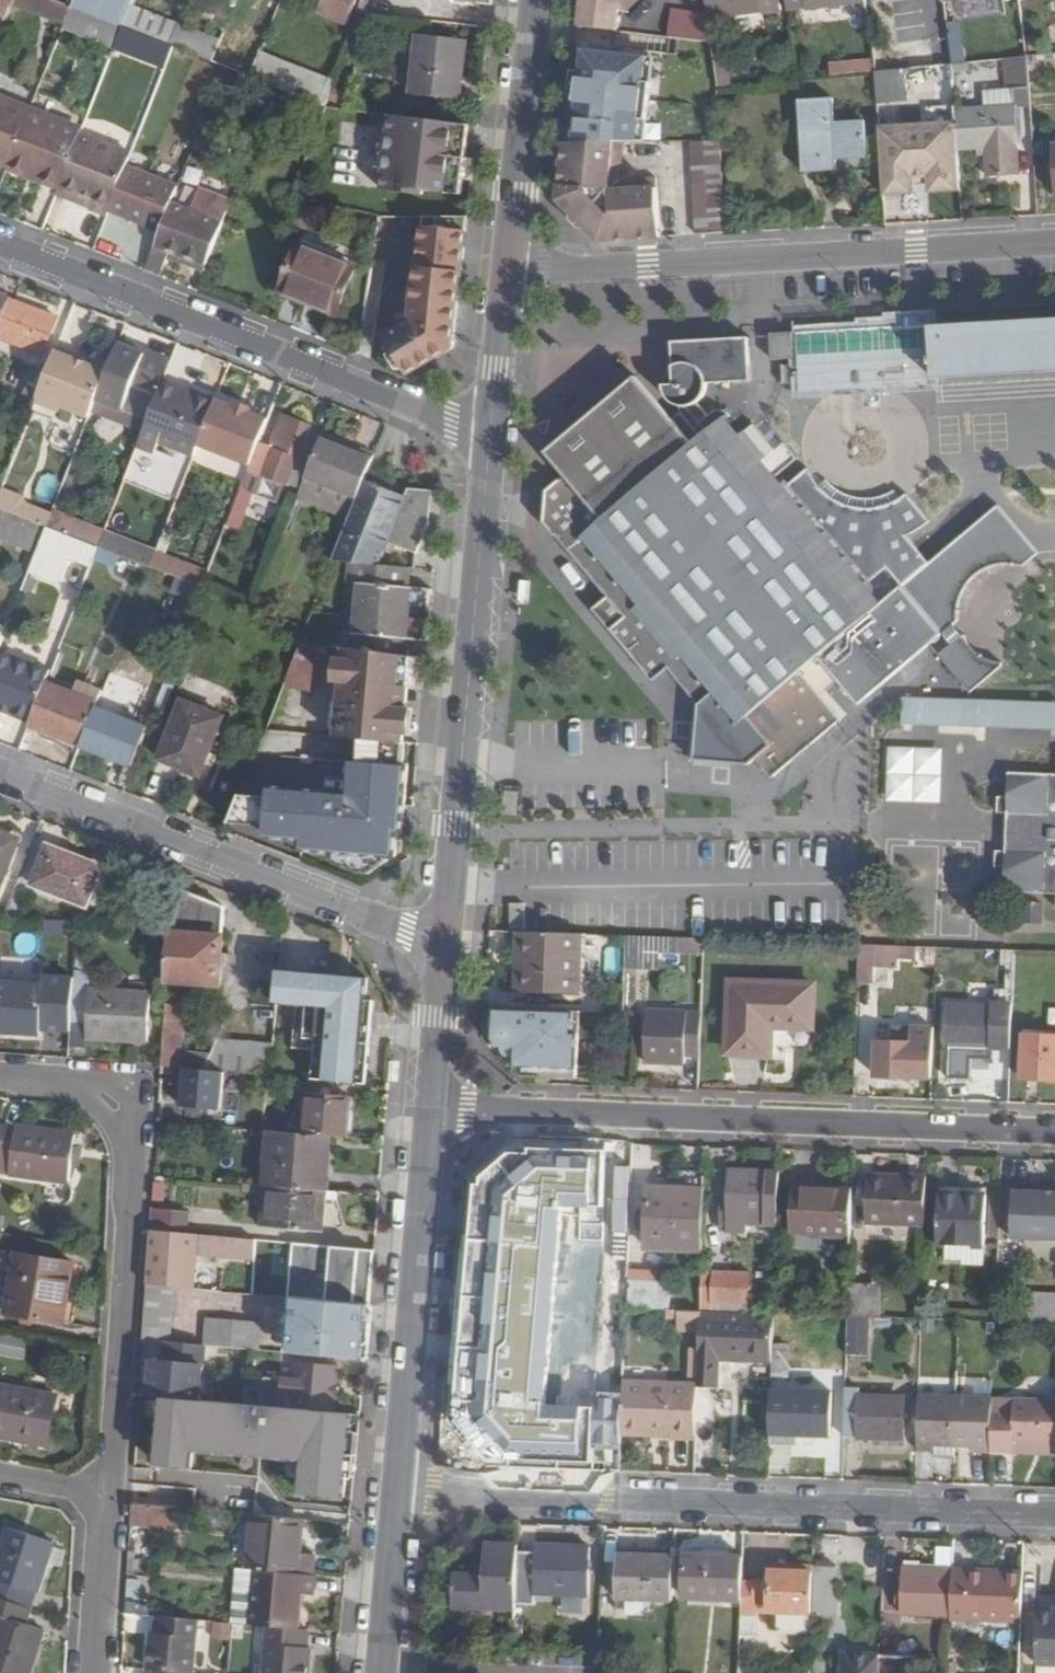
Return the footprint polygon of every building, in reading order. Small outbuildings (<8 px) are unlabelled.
[(12,5),(14,0),(0,0),(0,37),(12,5)] [(12,5),(65,25),(71,7),(54,0),(14,0),(12,5)] [(110,21),(123,26),(130,8),(108,0),(74,0),(71,7),(110,21)] [(176,0),(133,0),(131,4),(175,21),(181,2),(176,0)] [(319,13),(346,24),(355,0),(324,0),(319,13)] [(580,28),(601,31),(617,32),(620,10),(627,15),(642,0),(583,0),(580,28)] [(708,15),(708,21),(762,15),(762,16),(779,13),(778,0),(706,0),(708,15)] [(789,13),(853,5),(865,3),(865,0),(787,0),(789,13)] [(866,12),(865,3),(853,5),(854,14),(866,12)] [(130,8),(123,26),(175,46),(227,67),(253,77),(261,55),(175,21),(131,4),(130,8)] [(110,21),(71,7),(65,25),(63,27),(114,48),(123,26),(110,21)] [(708,15),(670,10),(666,37),(711,42),(708,21),(708,15)] [(175,46),(123,26),(114,48),(166,69),(175,46)] [(466,41),(418,35),(412,94),(460,99),(466,41)] [(725,41),(712,43),(718,75),(730,73),(725,41)] [(873,56),(873,59),(874,61),(875,72),(908,69),(906,52),(873,56)] [(277,86),(329,106),(338,82),(262,53),(261,55),(253,77),(277,86)] [(984,108),(955,109),(956,122),(958,152),(986,151),(988,179),(1016,179),(1015,149),(1018,149),(1016,108),(1030,107),(1027,57),(1003,60),(1005,89),(1005,91),(1012,91),(1013,107),(984,108)] [(832,65),(832,76),(875,72),(874,61),(832,65)] [(969,62),(952,64),(953,74),(970,72),(969,62)] [(908,69),(875,72),(877,103),(905,101),(905,99),(932,96),(931,82),(953,80),(952,64),(908,69)] [(42,77),(28,72),(19,94),(33,100),(42,77)] [(1005,91),(1005,89),(983,90),(984,108),(1013,107),(1012,91),(1005,91)] [(0,95),(0,165),(8,168),(12,159),(16,149),(28,117),(30,112),(32,108),(0,95)] [(833,100),(798,102),(803,174),(837,172),(837,162),(865,161),(863,122),(834,124),(833,100)] [(8,168),(61,188),(61,187),(81,134),(82,132),(30,112),(28,117),(16,149),(12,159),(8,168)] [(470,126),(391,115),(381,187),(422,193),(421,199),(460,204),(470,126)] [(956,122),(878,127),(882,195),(914,193),(913,178),(928,177),(929,192),(959,190),(956,122)] [(133,153),(81,134),(61,187),(93,200),(91,208),(109,215),(109,213),(127,168),(133,153)] [(690,143),(697,234),(725,234),(720,142),(690,143)] [(624,144),(566,145),(559,202),(598,243),(659,239),(654,178),(621,179),(624,144)] [(178,188),(127,168),(109,213),(161,232),(172,204),(178,188)] [(61,188),(58,195),(91,208),(93,200),(61,187),(61,188)] [(193,212),(172,204),(161,232),(145,270),(161,276),(171,252),(206,266),(231,202),(201,190),(193,212)] [(674,229),(687,229),(688,201),(675,201),(674,229)] [(412,321),(389,334),(409,373),(454,348),(459,307),(469,216),(423,216),(419,259),(409,259),(408,269),(418,270),(412,321)] [(357,267),(301,244),(281,292),(338,315),(357,267)] [(9,300),(0,296),(0,325),(9,300)] [(0,325),(0,339),(43,355),(57,319),(14,302),(9,300),(0,325)] [(930,330),(929,325),(795,333),(797,362),(782,363),(783,386),(798,385),(799,394),(934,386),(933,381),(1054,373),(1054,322),(930,330)] [(929,646),(970,692),(977,687),(999,671),(1001,668),(994,666),(986,663),(980,660),(974,654),(969,649),(964,643),(960,634),(957,625),(957,616),(957,608),(958,602),(961,595),(965,588),(969,582),(976,576),(984,570),(992,567),(1000,565),(1007,564),(1014,564),(1021,565),(1025,566),(1038,555),(998,509),(928,564),(906,538),(917,533),(928,524),(906,497),(897,503),(890,506),(883,508),(877,509),(868,510),(858,509),(850,507),(842,505),(834,501),(826,495),(821,490),(813,480),(808,470),(783,490),(759,461),(716,411),(707,417),(696,403),(700,400),(703,395),(705,391),(706,382),(749,380),(744,334),(670,338),(673,371),(668,374),(666,379),(665,384),(665,390),(666,395),(668,399),(672,402),(679,407),(678,415),(674,419),(636,375),(547,451),(566,473),(547,490),(544,523),(608,597),(592,610),(653,682),(669,668),(699,703),(697,730),(694,760),(718,762),(750,764),(757,760),(772,777),(841,719),(802,672),(819,658),(858,705),(929,646)] [(793,359),(791,334),(770,336),(772,361),(793,359)] [(168,360),(147,351),(146,354),(118,343),(107,370),(95,402),(122,412),(148,422),(159,393),(155,392),(168,360)] [(95,402),(107,370),(104,363),(100,362),(93,364),(92,366),(77,361),(79,357),(56,349),(47,371),(47,373),(37,397),(89,417),(95,402)] [(35,368),(18,411),(30,416),(36,402),(37,397),(47,373),(35,368)] [(162,383),(159,393),(148,422),(143,434),(138,448),(156,455),(160,446),(195,458),(200,445),(216,403),(192,393),(191,395),(162,383)] [(257,448),(268,419),(248,411),(247,414),(235,409),(236,407),(217,400),(216,403),(200,445),(251,464),(253,459),(257,448)] [(248,411),(250,408),(238,403),(236,407),(235,409),(247,414),(248,411)] [(143,434),(148,422),(122,412),(117,424),(143,434)] [(272,453),(257,448),(253,459),(251,464),(233,511),(227,525),(237,529),(250,496),(254,497),(256,492),(263,475),(287,484),(288,485),(307,438),(311,426),(283,415),(269,448),(273,450),(272,453)] [(307,438),(288,485),(301,490),(306,479),(320,443),(307,438)] [(358,455),(321,440),(320,443),(306,479),(357,500),(365,481),(374,457),(360,451),(358,455)] [(263,475),(256,492),(280,502),(287,484),(263,475)] [(301,490),(298,499),(350,520),(357,500),(306,479),(301,490)] [(365,481),(357,500),(350,520),(333,561),(351,563),(380,565),(390,538),(405,498),(365,481)] [(227,485),(218,505),(233,511),(240,491),(227,485)] [(410,486),(405,498),(390,538),(418,551),(431,519),(431,509),(433,489),(410,486)] [(0,509),(0,539),(37,553),(41,543),(46,527),(0,509)] [(104,535),(52,514),(46,527),(98,548),(104,535)] [(62,551),(51,581),(81,592),(90,571),(98,548),(46,527),(41,543),(62,551)] [(118,555),(152,569),(159,550),(160,549),(106,528),(104,535),(98,548),(118,555)] [(113,566),(118,555),(98,548),(90,571),(102,576),(108,564),(113,566)] [(210,570),(159,550),(152,569),(203,589),(210,570)] [(380,565),(351,563),(344,648),(345,648),(360,650),(397,656),(399,638),(428,640),(433,591),(408,588),(410,568),(380,565)] [(529,580),(519,579),(517,600),(528,600),(529,580)] [(3,642),(8,627),(0,624),(0,641),(3,642)] [(328,645),(301,642),(284,684),(311,696),(327,653),(328,645)] [(345,648),(344,659),(341,684),(340,698),(351,699),(353,684),(397,688),(392,743),(406,744),(407,737),(409,711),(411,689),(414,659),(401,656),(399,672),(359,667),(360,650),(345,648)] [(359,667),(399,672),(401,656),(397,656),(360,650),(359,667)] [(0,652),(0,711),(18,718),(38,667),(0,652)] [(344,659),(338,659),(335,684),(341,684),(344,659)] [(422,659),(414,659),(411,689),(418,690),(422,659)] [(46,683),(50,672),(38,667),(18,718),(31,723),(46,683)] [(177,676),(170,673),(170,674),(156,709),(163,712),(177,676)] [(31,723),(29,727),(80,747),(103,691),(79,682),(74,693),(46,683),(31,723)] [(106,682),(103,691),(80,747),(115,761),(131,722),(115,716),(126,690),(106,682)] [(340,698),(340,705),(337,730),(337,738),(350,739),(353,739),(392,743),(397,688),(353,684),(351,699),(340,698)] [(904,699),(904,724),(1054,733),(1054,705),(995,702),(970,702),(904,699)] [(183,703),(161,760),(202,776),(224,719),(183,703)] [(340,705),(334,705),(331,729),(337,730),(340,705)] [(416,712),(409,711),(407,737),(414,738),(416,712)] [(348,796),(269,788),(268,798),(265,827),(264,838),(298,839),(298,849),(388,858),(394,859),(397,834),(402,834),(409,768),(404,768),(406,744),(392,743),(353,739),(348,796)] [(884,745),(882,801),(937,803),(939,747),(884,745)] [(1003,894),(1054,896),(1054,776),(1008,774),(1007,800),(998,799),(997,814),(1007,815),(1005,854),(995,853),(994,869),(1004,869),(1003,894)] [(513,793),(506,792),(504,816),(517,817),(518,810),(519,793),(513,793)] [(268,798),(240,795),(230,822),(265,827),(268,798)] [(15,843),(0,837),(0,879),(15,843)] [(105,868),(48,846),(32,886),(88,908),(105,868)] [(169,924),(171,924),(167,985),(221,989),(227,908),(183,891),(169,924)] [(1015,901),(1016,924),(1040,923),(1039,901),(1015,901)] [(50,934),(74,931),(72,918),(49,922),(50,934)] [(521,993),(577,994),(579,935),(518,933),(517,945),(523,945),(521,993)] [(624,968),(659,968),(660,954),(660,939),(626,937),(624,968)] [(679,939),(660,939),(660,954),(679,955),(679,939)] [(690,955),(689,975),(702,975),(703,940),(679,939),(679,955),(690,955)] [(860,946),(859,946),(857,982),(873,983),(875,967),(896,968),(896,961),(915,961),(915,948),(860,946)] [(1003,987),(1005,957),(963,955),(963,970),(989,971),(989,987),(1003,987)] [(76,956),(75,970),(91,972),(92,958),(76,956)] [(91,972),(75,970),(71,1023),(88,1025),(88,1038),(147,1041),(150,993),(90,990),(91,972)] [(370,980),(281,970),(276,1016),(296,1018),(308,1019),(304,1049),(315,1050),(315,1061),(313,1079),(367,1083),(371,1041),(376,1004),(367,1003),(370,980)] [(0,983),(0,1032),(55,1035),(59,986),(0,983)] [(769,1055),(771,1028),(777,1028),(779,986),(729,983),(726,1054),(769,1055)] [(813,986),(779,986),(777,1028),(812,1028),(813,986)] [(948,1006),(947,1047),(1010,1050),(1012,1002),(991,1002),(990,1007),(948,1006)] [(185,1006),(165,1004),(162,1065),(161,1068),(181,1069),(182,1057),(185,1006)] [(585,1078),(585,1011),(489,1008),(488,1042),(524,1081),(577,1084),(585,1078)] [(682,1065),(682,1057),(699,1057),(700,1014),(650,1012),(647,1063),(682,1065)] [(308,1019),(296,1018),(291,1059),(315,1061),(315,1050),(304,1049),(308,1019)] [(88,1025),(71,1023),(70,1045),(87,1046),(88,1038),(88,1025)] [(875,1076),(909,1077),(912,1031),(895,1031),(894,1048),(876,1047),(875,1076)] [(1023,1035),(1021,1079),(1054,1081),(1054,1036),(1023,1035)] [(217,1039),(212,1053),(206,1071),(270,1076),(273,1043),(217,1039)] [(212,1053),(182,1057),(181,1069),(206,1071),(212,1053)] [(390,1081),(400,1081),(402,1061),(391,1060),(390,1081)] [(349,1095),(310,1093),(306,1134),(332,1136),(344,1137),(349,1095)] [(354,1095),(349,1095),(344,1137),(350,1137),(354,1095)] [(0,1125),(0,1127),(0,1175),(68,1184),(75,1135),(0,1125)] [(294,1133),(269,1131),(265,1186),(310,1190),(324,1191),(328,1149),(331,1149),(332,1136),(306,1134),(294,1133)] [(599,1237),(601,1146),(522,1144),(521,1149),(500,1149),(473,1173),(472,1181),(466,1181),(446,1421),(481,1462),(615,1465),(617,1388),(588,1387),(587,1403),(539,1401),(555,1211),(575,1212),(574,1237),(599,1237)] [(743,1233),(744,1226),(776,1227),(778,1173),(730,1172),(729,1232),(743,1233)] [(868,1180),(867,1225),(925,1226),(926,1179),(903,1178),(904,1181),(868,1180)] [(262,1227),(323,1232),(326,1191),(324,1191),(310,1190),(265,1186),(262,1227)] [(646,1189),(644,1250),(702,1252),(704,1190),(646,1189)] [(793,1190),(791,1234),(851,1235),(852,1192),(793,1190)] [(1009,1194),(1008,1240),(1054,1241),(1054,1195),(1009,1194)] [(984,1248),(987,1196),(940,1195),(937,1246),(944,1246),(984,1248)] [(190,1213),(152,1211),(151,1230),(189,1234),(190,1213)] [(189,1234),(151,1230),(149,1284),(173,1286),(194,1288),(195,1257),(255,1261),(254,1268),(289,1269),(291,1244),(189,1234)] [(601,1275),(623,1276),(624,1241),(603,1240),(601,1275)] [(984,1248),(944,1246),(944,1261),(962,1262),(962,1266),(983,1267),(984,1248)] [(73,1265),(15,1255),(5,1315),(63,1324),(73,1265)] [(749,1279),(701,1277),(700,1312),(712,1312),(712,1304),(748,1306),(749,1279)] [(670,1283),(629,1282),(629,1309),(670,1311),(670,1283)] [(173,1286),(149,1284),(144,1341),(168,1343),(173,1286)] [(882,1286),(849,1285),(848,1318),(867,1318),(881,1318),(882,1286)] [(1026,1291),(1024,1322),(1054,1324),(1054,1293),(1026,1291)] [(299,1298),(298,1310),(296,1339),(294,1354),(362,1360),(363,1341),(366,1320),(367,1305),(299,1298)] [(839,1315),(842,1305),(826,1302),(823,1311),(839,1315)] [(670,1311),(667,1311),(667,1320),(678,1320),(677,1333),(700,1333),(700,1312),(678,1311),(670,1311)] [(700,1312),(700,1333),(698,1386),(717,1386),(718,1360),(772,1362),(772,1345),(773,1317),(712,1315),(712,1312),(700,1312)] [(867,1318),(848,1318),(846,1357),(865,1358),(867,1318)] [(261,1323),(206,1319),(204,1346),(258,1351),(261,1323)] [(26,1361),(29,1343),(0,1339),(0,1357),(26,1361)] [(788,1345),(772,1345),(772,1362),(771,1378),(787,1379),(788,1345)] [(698,1386),(699,1349),(689,1349),(688,1386),(698,1386)] [(151,1381),(149,1398),(161,1399),(201,1402),(204,1366),(159,1362),(158,1382),(151,1381)] [(152,1362),(151,1381),(158,1382),(159,1362),(152,1362)] [(284,1382),(268,1381),(265,1405),(335,1411),(338,1369),(298,1364),(297,1380),(284,1379),(284,1382)] [(698,1386),(623,1383),(621,1430),(672,1431),(672,1437),(696,1437),(698,1386)] [(0,1388),(0,1435),(50,1444),(58,1398),(0,1388)] [(858,1390),(845,1389),(843,1438),(903,1441),(905,1398),(858,1397),(858,1390)] [(830,1394),(771,1391),(770,1445),(791,1445),(792,1435),(830,1437),(830,1394)] [(956,1398),(919,1397),(917,1451),(934,1451),(934,1446),(954,1447),(974,1447),(974,1453),(992,1453),(994,1401),(994,1399),(956,1398)] [(201,1402),(161,1399),(155,1469),(195,1472),(197,1453),(303,1462),(300,1499),(348,1503),(356,1416),(201,1402)] [(994,1401),(992,1453),(1013,1454),(1013,1444),(1054,1446),(1054,1401),(994,1401)] [(1013,1444),(1013,1454),(1054,1455),(1054,1446),(1013,1444)] [(934,1457),(954,1458),(954,1447),(934,1446),(934,1457)] [(160,1507),(133,1505),(131,1526),(178,1530),(179,1508),(160,1507)] [(307,1519),(250,1514),(245,1570),(254,1570),(314,1576),(317,1555),(304,1554),(307,1519)] [(8,1529),(0,1553),(0,1601),(32,1611),(48,1563),(57,1566),(62,1550),(52,1547),(54,1543),(8,1529)] [(457,1574),(456,1607),(515,1609),(515,1603),(518,1546),(488,1545),(486,1576),(457,1574)] [(589,1548),(518,1546),(515,1603),(533,1604),(533,1594),(588,1596),(589,1548)] [(619,1554),(617,1598),(673,1600),(674,1556),(619,1554)] [(687,1554),(685,1598),(742,1601),(742,1581),(743,1556),(687,1554)] [(1026,1564),(1026,1572),(1024,1600),(1048,1601),(1049,1565),(1026,1564)] [(813,1566),(812,1572),(811,1613),(811,1616),(836,1617),(839,1567),(813,1566)] [(231,1624),(249,1626),(267,1627),(298,1630),(301,1596),(313,1597),(314,1576),(254,1570),(245,1570),(236,1568),(231,1624)] [(953,1569),(953,1573),(951,1616),(966,1616),(968,1570),(953,1569)] [(769,1582),(742,1581),(742,1601),(741,1630),(758,1630),(759,1611),(811,1613),(812,1572),(770,1570),(769,1582)] [(987,1571),(968,1570),(966,1616),(991,1618),(991,1621),(1023,1622),(1024,1600),(1026,1572),(1003,1571),(1003,1576),(987,1576),(987,1571)] [(904,1571),(902,1613),(951,1616),(953,1573),(904,1571)] [(140,1582),(127,1581),(127,1596),(139,1598),(140,1582)] [(28,1626),(32,1611),(0,1601),(0,1672),(31,1672),(44,1631),(28,1626)] [(1028,1603),(1030,1669),(1054,1669),(1054,1602),(1028,1603)] [(151,1633),(148,1671),(154,1671),(174,1672),(192,1672),(197,1621),(156,1617),(155,1633),(151,1633)] [(267,1627),(263,1672),(308,1672),(311,1649),(307,1648),(309,1631),(298,1630),(267,1627)] [(881,1627),(880,1648),(896,1649),(897,1628),(881,1627)] [(843,1672),(878,1672),(879,1656),(879,1653),(844,1651),(843,1672)] [(879,1656),(878,1672),(916,1672),(916,1658),(879,1656)] [(809,1661),(809,1672),(821,1672),(822,1662),(809,1661)] [(240,1665),(230,1664),(229,1672),(239,1672),(240,1665)]
